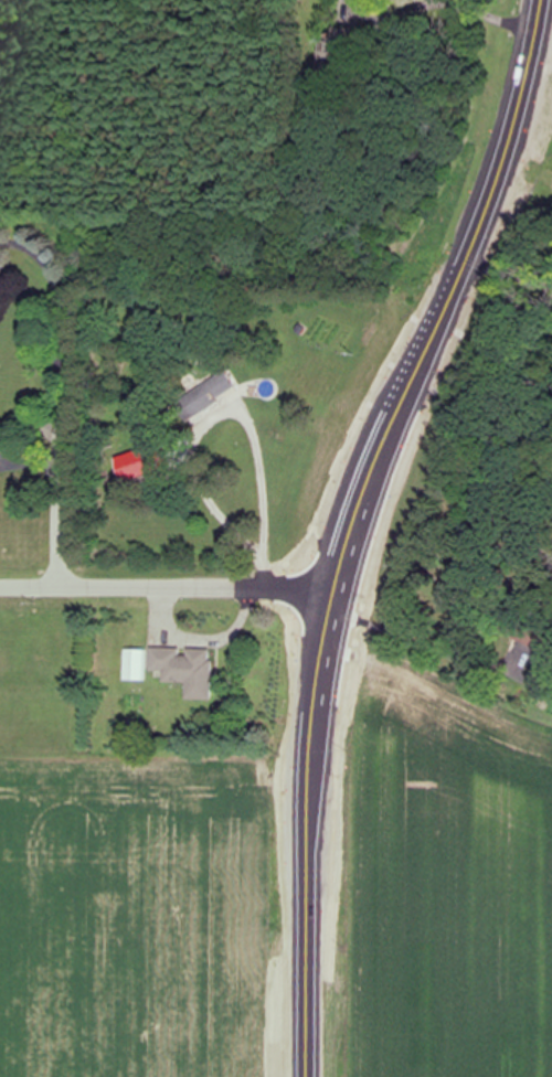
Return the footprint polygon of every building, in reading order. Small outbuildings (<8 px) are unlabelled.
[(237,390),(226,372),(179,401),(191,419),(237,390)] [(152,671),(165,671),(165,682),(188,682),(187,699),(214,700),(215,649),(152,647),(152,671)] [(126,680),(148,680),(148,649),(126,649),(126,680)]
